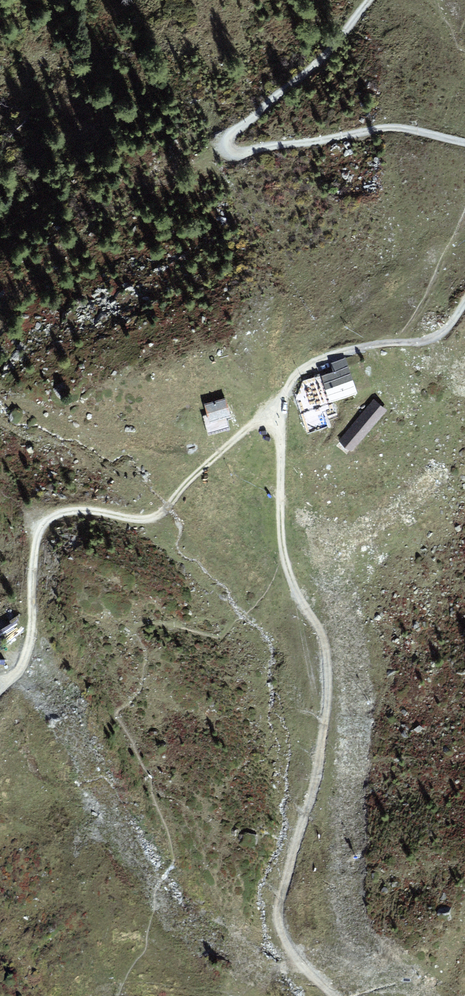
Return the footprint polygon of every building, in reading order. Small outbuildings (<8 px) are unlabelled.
[(338,372),(325,376),(333,401),(361,393),(351,358),(335,363),(338,372)] [(236,416),(232,397),(209,402),(213,420),(236,416)] [(376,399),(340,441),(353,452),(389,410),(376,399)]
